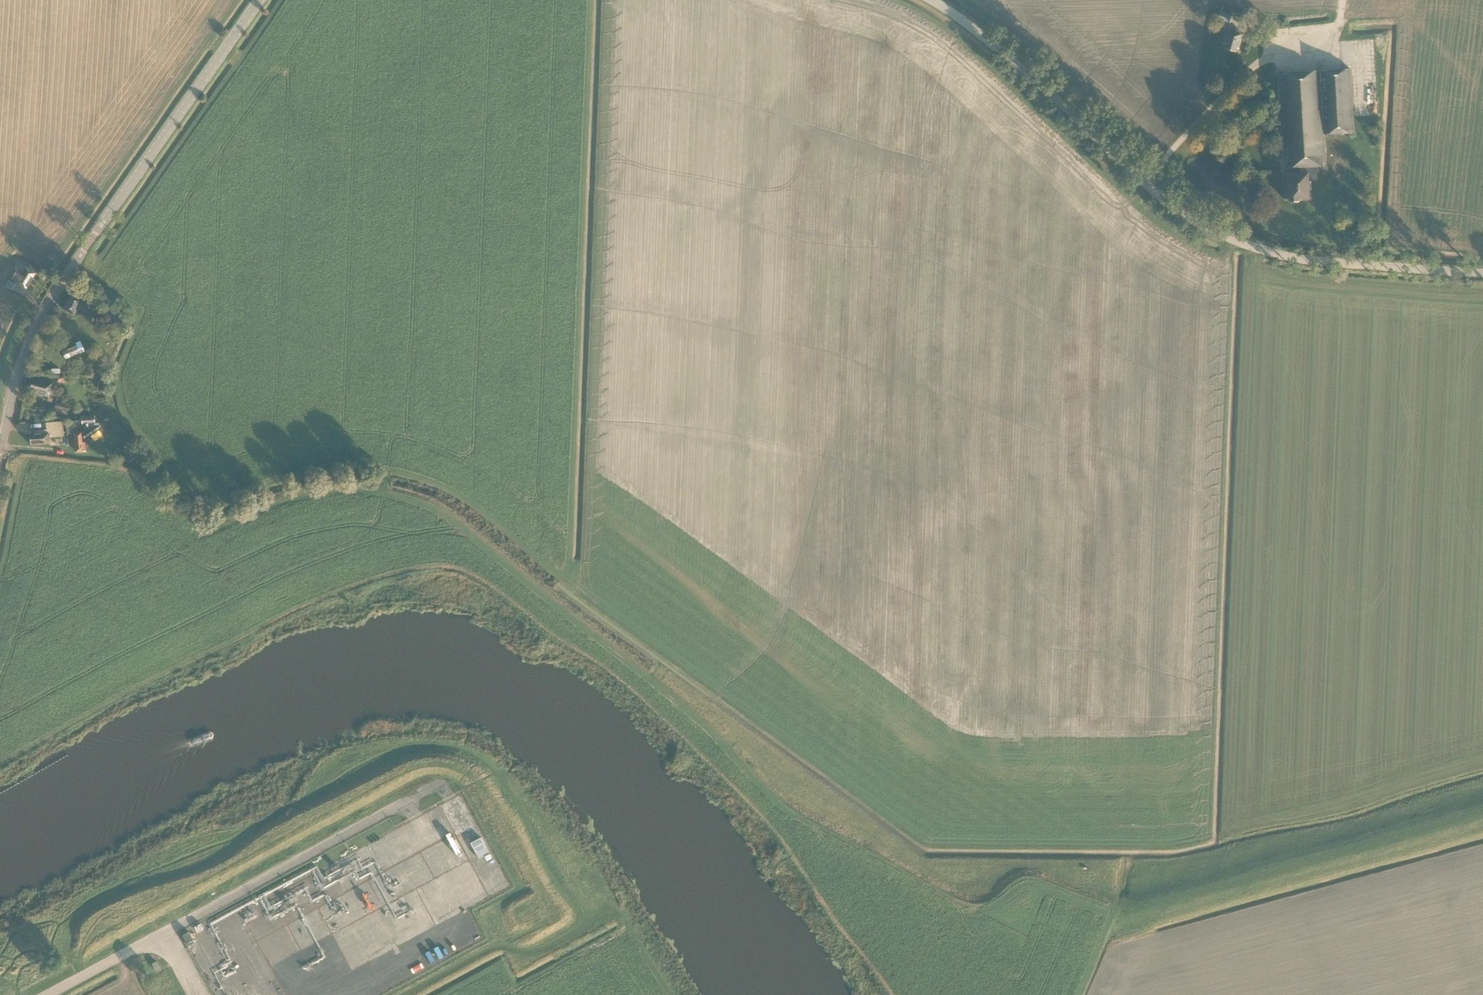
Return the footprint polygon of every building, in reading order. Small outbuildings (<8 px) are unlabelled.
[(1231,22),(1233,15),(1222,12),(1220,19),(1231,22)] [(1240,48),(1244,33),(1226,28),(1223,41),(1228,43),(1227,48),(1236,51),(1237,47),(1240,48)] [(1325,134),(1328,134),(1328,140),(1341,139),(1340,133),(1355,132),(1351,68),(1281,73),(1286,158),(1288,158),(1289,168),(1295,168),(1295,174),(1289,174),(1290,190),(1285,190),(1285,200),(1290,199),(1290,201),(1293,203),(1297,203),(1300,200),(1311,199),(1310,189),(1312,189),(1311,180),(1310,180),(1309,173),(1302,173),(1301,167),(1327,166),(1325,134)] [(1268,126),(1265,126),(1262,128),(1262,131),(1265,134),(1267,134),(1270,132),(1270,129),(1268,126)] [(27,267),(24,271),(16,266),(9,278),(9,279),(6,285),(12,289),(17,283),(26,289),(36,273),(27,267)] [(74,315),(83,300),(72,294),(64,309),(74,315)] [(115,325),(121,315),(106,306),(100,316),(115,325)] [(50,397),(53,382),(40,378),(39,381),(33,380),(30,391),(50,397)] [(55,410),(64,412),(65,410),(67,411),(68,404),(57,402),(55,410)] [(85,431),(75,432),(76,451),(86,451),(85,442),(88,442),(88,437),(90,437),(99,429),(99,422),(102,422),(101,415),(94,416),(82,417),(83,424),(84,424),(85,431)] [(74,425),(80,425),(80,419),(73,420),(71,421),(70,422),(69,423),(68,425),(67,426),(67,433),(72,433),(71,428),(74,425)] [(32,434),(30,434),(31,444),(50,443),(50,437),(56,436),(64,436),(65,436),(63,420),(55,421),(46,421),(47,428),(47,429),(40,429),(40,433),(35,434),(32,434)] [(201,923),(194,926),(197,932),(203,928),(201,923)] [(183,935),(188,945),(195,941),(189,931),(183,935)] [(152,963),(156,970),(160,968),(157,960),(152,963)]
